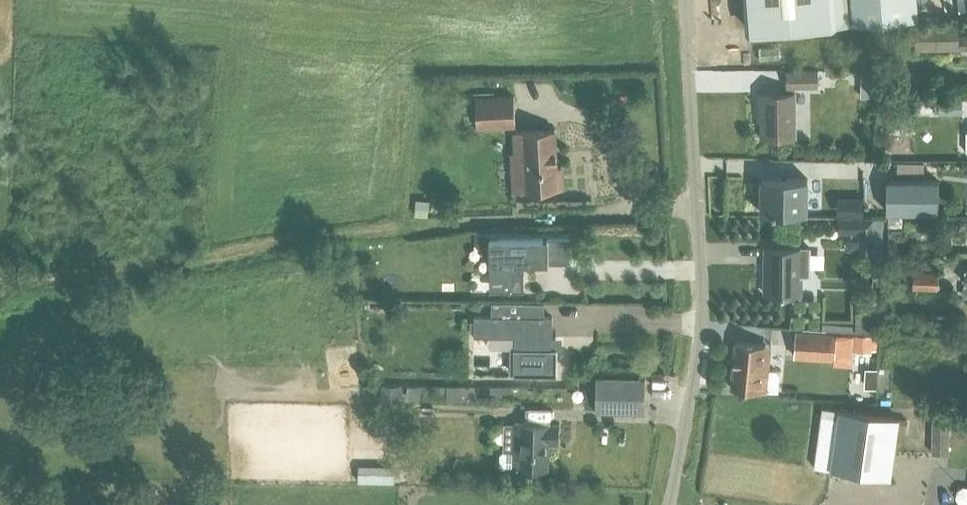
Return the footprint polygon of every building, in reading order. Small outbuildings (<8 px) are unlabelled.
[(751,30),(915,17),(913,0),(748,0),(751,30)] [(892,40),(916,39),(915,23),(891,24),(892,40)] [(958,36),(958,23),(918,24),(918,49),(966,48),(966,35),(958,36)] [(819,70),(787,71),(787,87),(819,86),(819,70)] [(875,71),(862,71),(862,96),(875,96),(875,71)] [(759,92),(759,114),(762,113),(763,138),(796,137),(795,91),(759,92)] [(514,96),(476,98),(478,127),(516,125),(514,96)] [(939,113),(963,113),(963,100),(939,101),(939,113)] [(916,101),(883,101),(884,129),(897,129),(897,117),(917,117),(916,101)] [(515,131),(516,153),(509,153),(511,191),(563,188),(562,166),(558,166),(555,129),(515,131)] [(809,176),(762,175),(761,212),(809,213),(809,176)] [(897,180),(888,180),(888,212),(938,212),(938,180),(923,180),(897,180)] [(416,198),(415,214),(428,215),(429,199),(416,198)] [(838,213),(864,214),(864,198),(838,198),(838,213)] [(862,229),(882,229),(882,216),(862,216),(862,215),(837,215),(837,231),(862,231),(862,229)] [(903,215),(889,215),(889,227),(903,227),(903,215)] [(520,238),(499,238),(499,291),(524,291),(524,287),(524,275),(524,262),(525,262),(550,262),(570,262),(571,262),(570,250),(570,238),(569,238),(520,238)] [(800,295),(801,275),(810,275),(810,247),(765,246),(765,264),(767,264),(766,294),(800,295)] [(938,287),(939,271),(909,270),(909,274),(914,274),(913,286),(926,287),(926,291),(938,291),(938,287)] [(856,330),(872,330),(872,309),(856,309),(856,330)] [(475,316),(475,327),(475,336),(490,336),(495,336),(515,336),(515,338),(515,343),(515,348),(514,348),(514,358),(514,362),(514,374),(540,375),(557,375),(557,360),(558,349),(557,349),(552,349),(552,337),(553,337),(553,326),(553,317),(545,316),(537,316),(523,316),(509,316),(502,316),(498,316),(496,316),(492,316),(475,316)] [(797,328),(795,356),(834,358),(836,330),(797,328)] [(854,336),(853,348),(877,350),(877,337),(854,336)] [(739,389),(744,390),(744,389),(767,391),(779,392),(781,374),(776,370),(769,369),(763,368),(765,344),(736,341),(732,388),(739,388),(739,389)] [(645,408),(645,377),(597,376),(597,407),(645,408)] [(382,399),(403,399),(404,384),(383,384),(382,399)] [(891,478),(899,418),(840,410),(831,469),(891,478)] [(950,420),(932,419),(932,454),(949,454),(950,420)] [(502,452),(500,454),(500,465),(502,467),(508,467),(508,469),(514,469),(549,469),(550,442),(560,442),(560,424),(550,423),(515,422),(514,451),(509,451),(509,452),(502,452)] [(361,459),(361,479),(398,478),(398,459),(361,459)]
